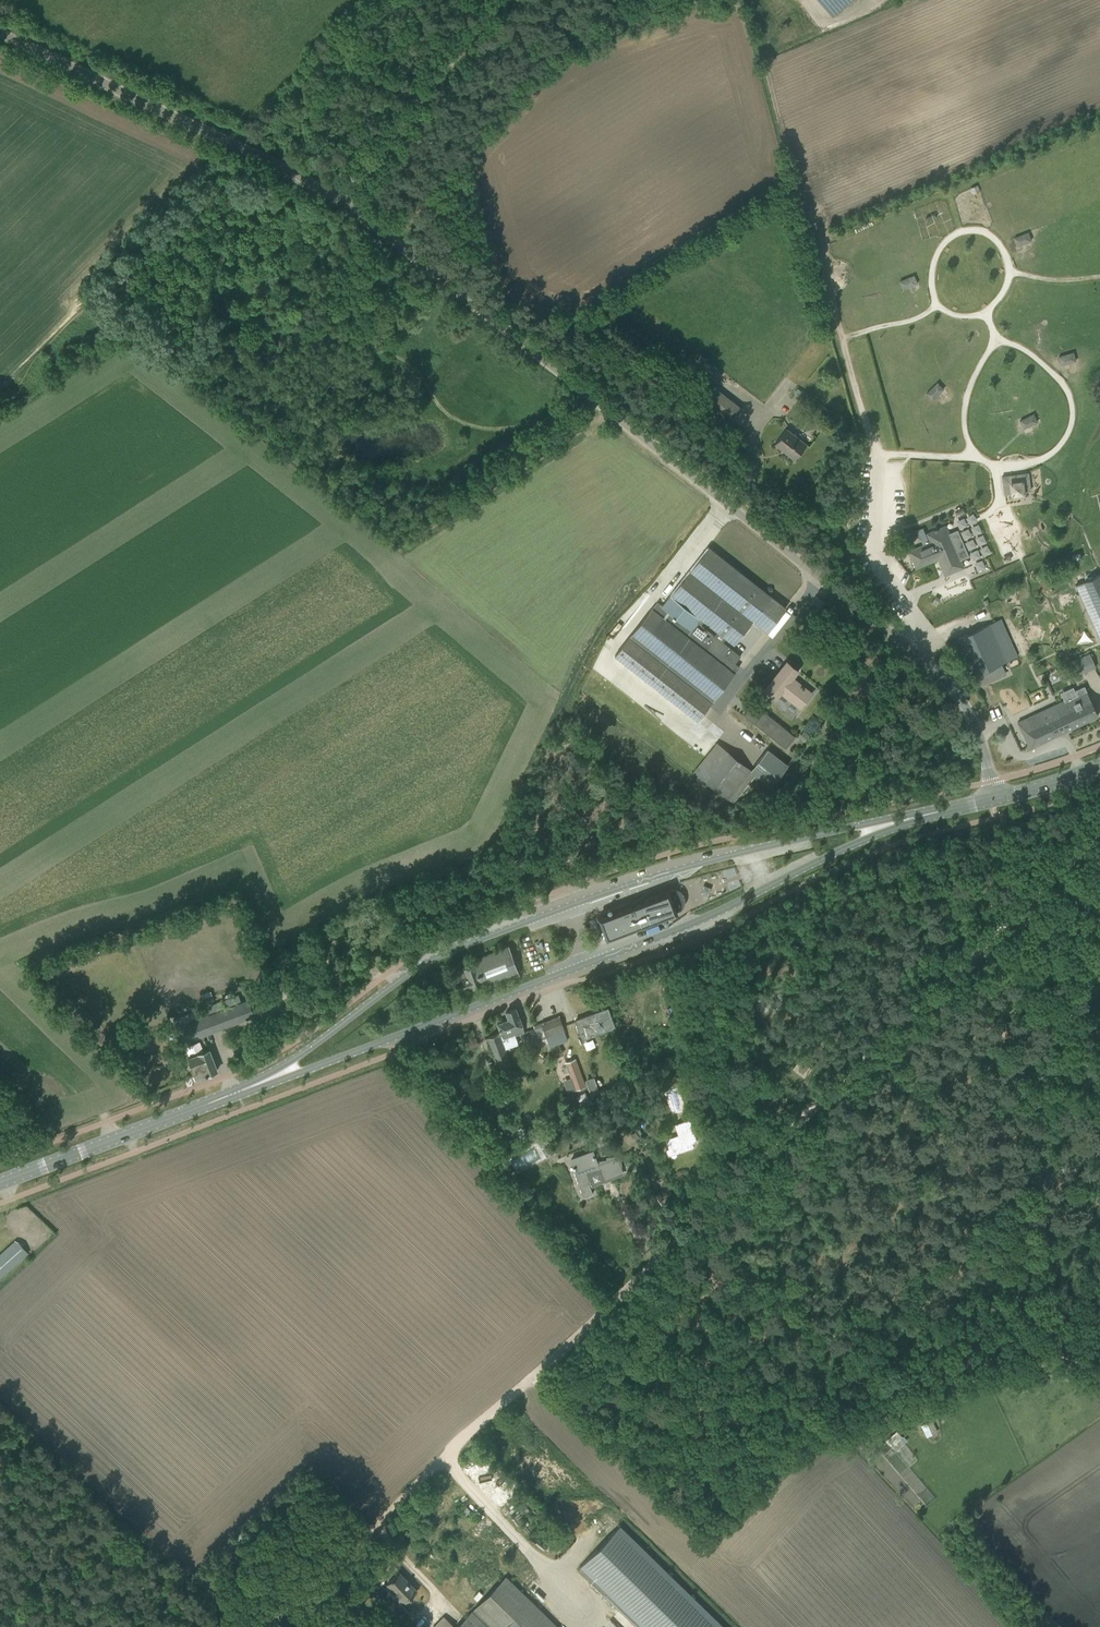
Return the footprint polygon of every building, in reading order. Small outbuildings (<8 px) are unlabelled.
[(852,0),(819,0),(832,16),(852,0)] [(977,185),(970,188),(973,194),(979,191),(977,185)] [(1029,231),(1015,237),(1019,245),(1033,239),(1029,231)] [(915,274),(900,280),(903,289),(918,283),(915,274)] [(1059,356),(1062,364),(1077,360),(1074,351),(1059,356)] [(943,376),(937,382),(942,388),(949,382),(943,376)] [(943,389),(936,383),(927,393),(934,399),(943,389)] [(698,403),(729,427),(743,409),(712,385),(698,403)] [(1035,412),(1020,420),(1024,429),(1039,421),(1035,412)] [(775,444),(794,459),(806,444),(786,428),(775,444)] [(1030,490),(1028,473),(1002,476),(1004,494),(1030,490)] [(964,567),(947,528),(942,527),(937,529),(937,527),(934,529),(934,530),(926,533),(930,541),(908,551),(916,568),(938,559),(942,570),(950,573),(964,567)] [(925,532),(919,535),(922,543),(928,540),(925,532)] [(614,656),(696,721),(733,675),(739,666),(735,663),(740,656),(722,641),(725,637),(734,644),(752,620),(767,632),(786,608),(708,547),(662,605),(657,601),(614,656)] [(1075,585),(1080,595),(1086,592),(1092,606),(1090,607),(1097,622),(1093,624),(1099,639),(1099,574),(1075,585)] [(991,623),(1007,660),(1017,656),(1001,619),(991,623)] [(1007,661),(990,623),(958,638),(975,675),(1007,661)] [(1095,667),(1090,654),(1073,661),(1079,674),(1095,667)] [(766,688),(766,689),(774,695),(775,696),(772,701),(782,708),(781,710),(791,718),(799,707),(810,694),(790,679),(796,671),(786,663),(775,677),(776,679),(768,690),(766,688)] [(1064,700),(1017,722),(1029,748),(1098,716),(1086,690),(1084,686),(1075,690),(1073,687),(1060,692),(1064,700)] [(795,736),(763,711),(754,723),(785,748),(795,736)] [(804,731),(799,737),(803,741),(809,734),(804,731)] [(693,771),(704,780),(727,750),(716,742),(693,771)] [(1031,758),(1033,764),(1046,760),(1044,754),(1031,758)] [(669,890),(668,890),(668,889),(598,915),(606,938),(676,912),(676,911),(680,910),(681,909),(682,908),(682,907),(683,906),(683,905),(684,904),(684,903),(684,902),(684,901),(684,900),(684,899),(684,897),(683,896),(683,895),(682,894),(682,893),(681,893),(680,892),(679,891),(678,891),(677,890),(676,890),(675,890),(674,889),(673,889),(672,889),(670,890),(669,890)] [(1061,916),(1065,921),(1070,916),(1065,912),(1061,916)] [(598,928),(594,917),(588,920),(592,930),(598,928)] [(435,924),(437,930),(449,926),(447,919),(435,924)] [(602,939),(599,930),(593,933),(596,941),(602,939)] [(456,981),(460,990),(472,986),(481,983),(483,987),(511,977),(512,978),(518,976),(518,974),(508,947),(507,947),(507,945),(500,948),(500,949),(473,960),(474,964),(453,972),(457,981),(456,981)] [(176,1027),(182,1043),(254,1015),(248,999),(176,1027)] [(499,1034),(488,1038),(500,1068),(510,1064),(505,1050),(518,1044),(515,1035),(524,1032),(522,1025),(516,1008),(506,1012),(508,1019),(497,1023),(501,1033),(499,1034)] [(575,1020),(582,1039),(593,1035),(615,1027),(611,1018),(607,1008),(575,1020)] [(567,1040),(562,1026),(559,1016),(541,1023),(543,1028),(548,1043),(549,1042),(554,1054),(555,1056),(563,1053),(561,1048),(559,1043),(567,1040)] [(186,1045),(189,1054),(203,1050),(200,1041),(186,1045)] [(198,1054),(188,1058),(195,1078),(206,1074),(217,1070),(209,1050),(198,1054)] [(585,1086),(575,1059),(566,1062),(572,1080),(566,1082),(569,1091),(585,1086)] [(677,1088),(667,1090),(672,1107),(682,1105),(677,1088)] [(762,1099),(762,1100),(768,1109),(785,1100),(779,1090),(762,1099)] [(580,1102),(588,1099),(585,1092),(577,1095),(580,1102)] [(679,1135),(666,1139),(669,1148),(677,1145),(678,1150),(683,1148),(683,1150),(693,1146),(691,1142),(696,1140),(693,1130),(689,1119),(675,1124),(679,1135)] [(635,1131),(630,1134),(634,1140),(639,1137),(635,1131)] [(605,1178),(623,1171),(620,1155),(606,1157),(606,1159),(597,1161),(593,1150),(571,1159),(575,1170),(573,1171),(583,1197),(592,1193),(589,1184),(590,1183),(587,1174),(599,1169),(599,1168),(601,1167),(605,1178)] [(517,1171),(527,1166),(521,1154),(511,1159),(517,1171)] [(19,1261),(27,1253),(16,1241),(0,1254),(0,1277),(19,1261)] [(895,1431),(886,1439),(910,1465),(919,1457),(895,1431)] [(663,1568),(669,1562),(660,1553),(654,1559),(619,1525),(577,1569),(619,1610),(637,1626),(724,1626),(663,1568)] [(244,1575),(247,1578),(243,1582),(251,1590),(263,1578),(251,1567),(244,1575)] [(397,1599),(402,1605),(417,1591),(399,1572),(387,1584),(399,1597),(397,1599)] [(507,1578),(459,1626),(558,1626),(507,1578)] [(454,1626),(444,1616),(433,1626),(454,1626)]
